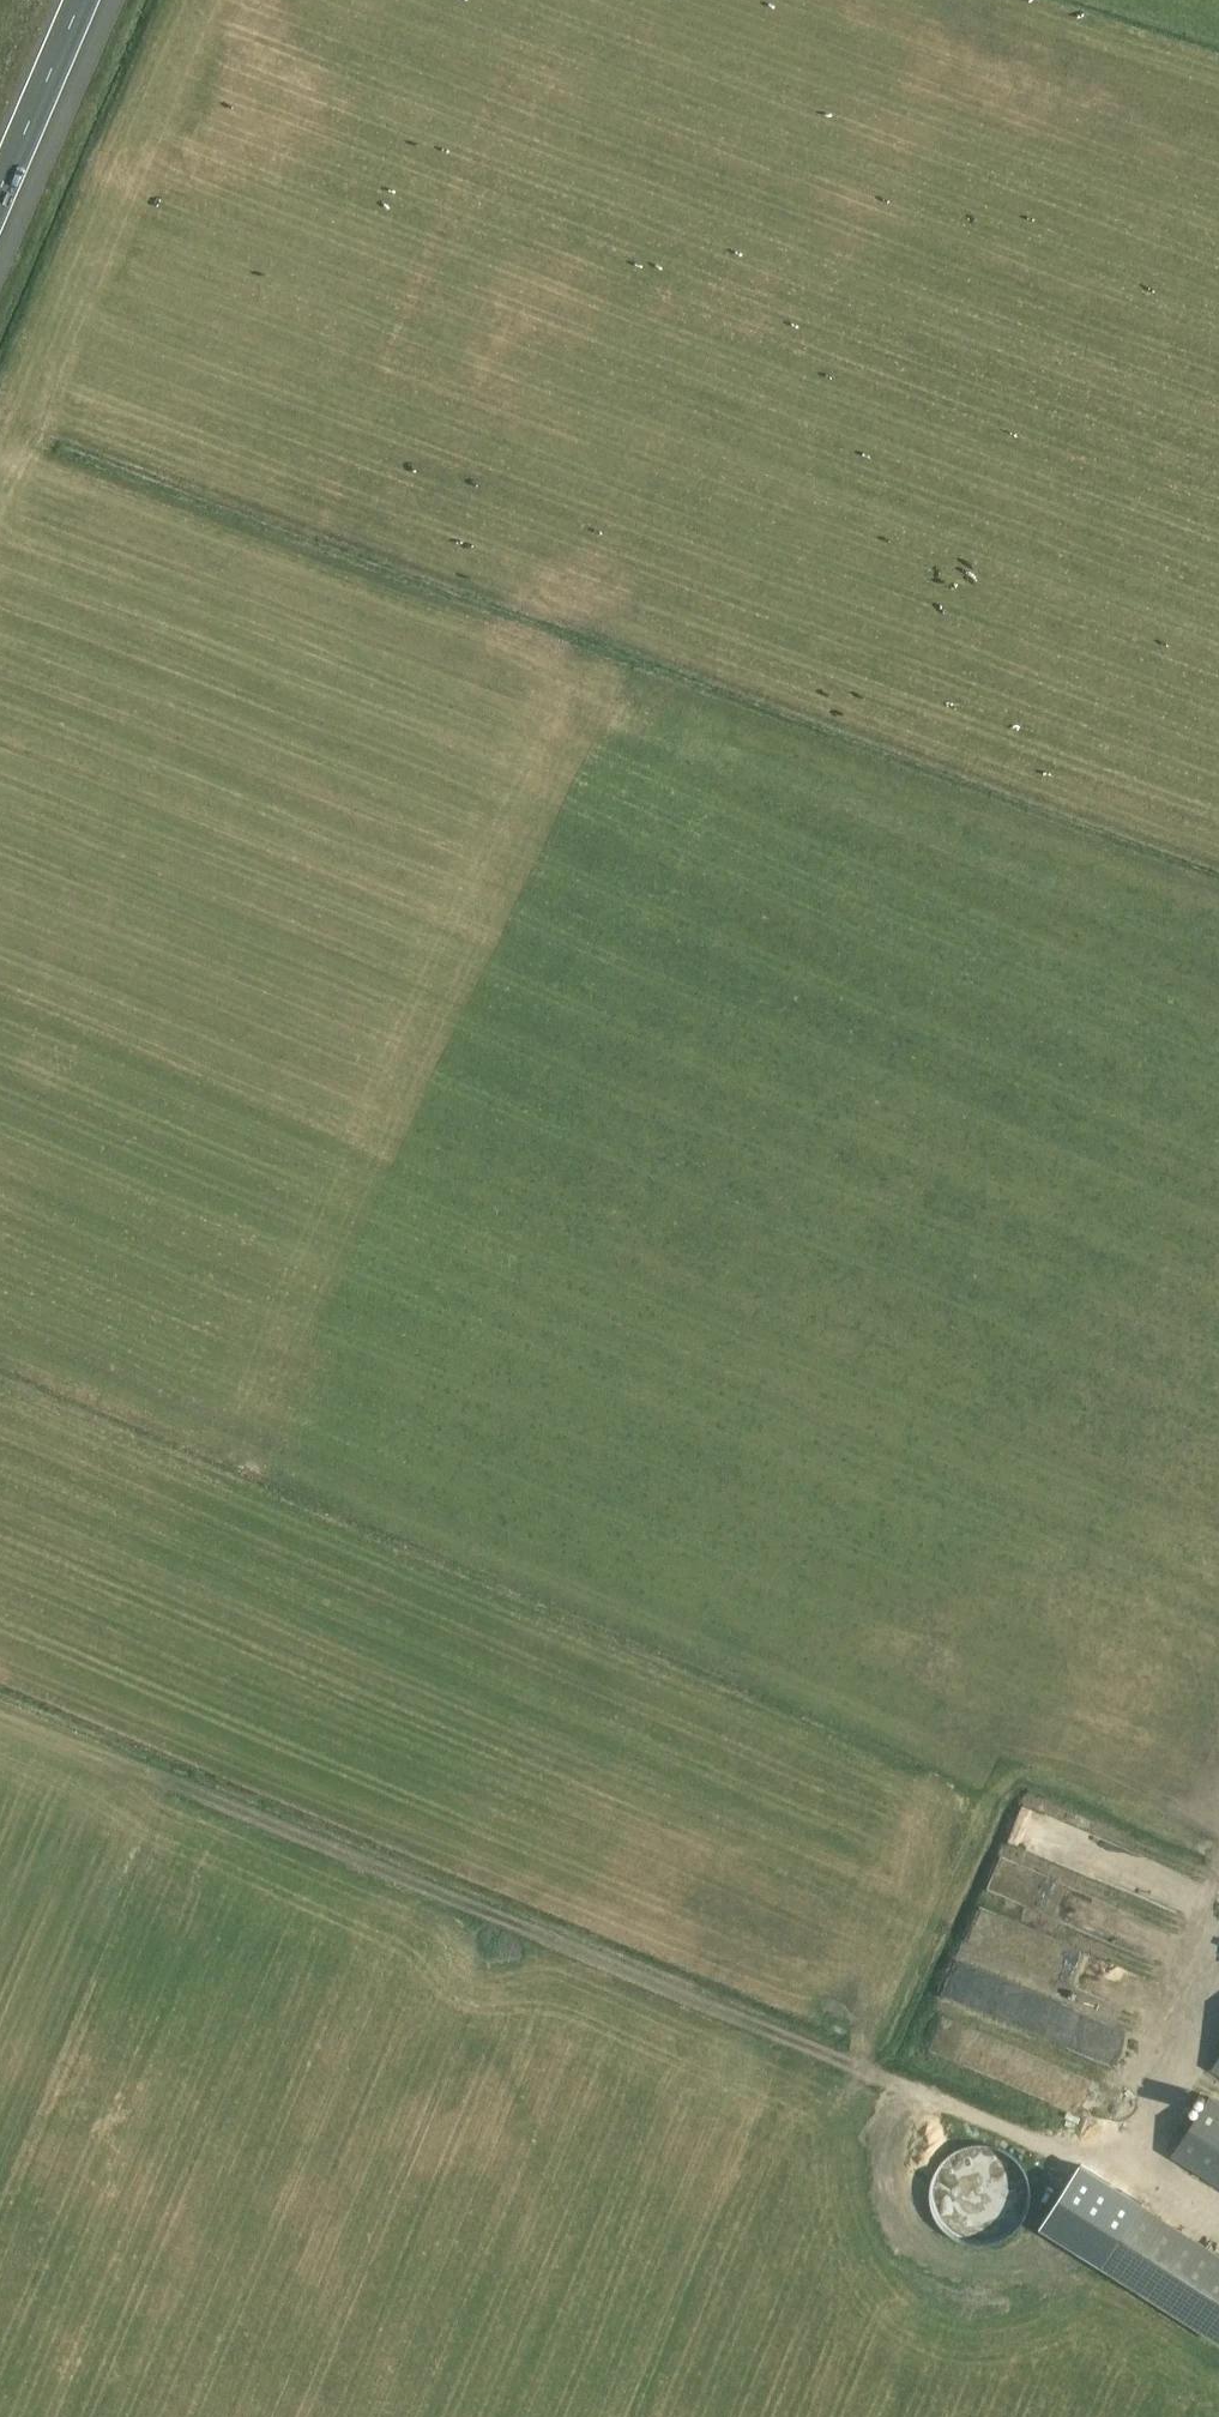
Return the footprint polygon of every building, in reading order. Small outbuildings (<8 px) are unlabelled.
[(1044,1878),(1038,1907),(1061,1911),(1064,1900),(1055,1898),(1059,1881),(1044,1878)] [(1210,2097),(1173,2157),(1218,2186),(1218,2103),(1210,2097)] [(1080,2168),(1042,2229),(1103,2267),(1141,2206),(1080,2168)] [(1218,2340),(1218,2255),(1141,2206),(1103,2267),(1218,2340)]
